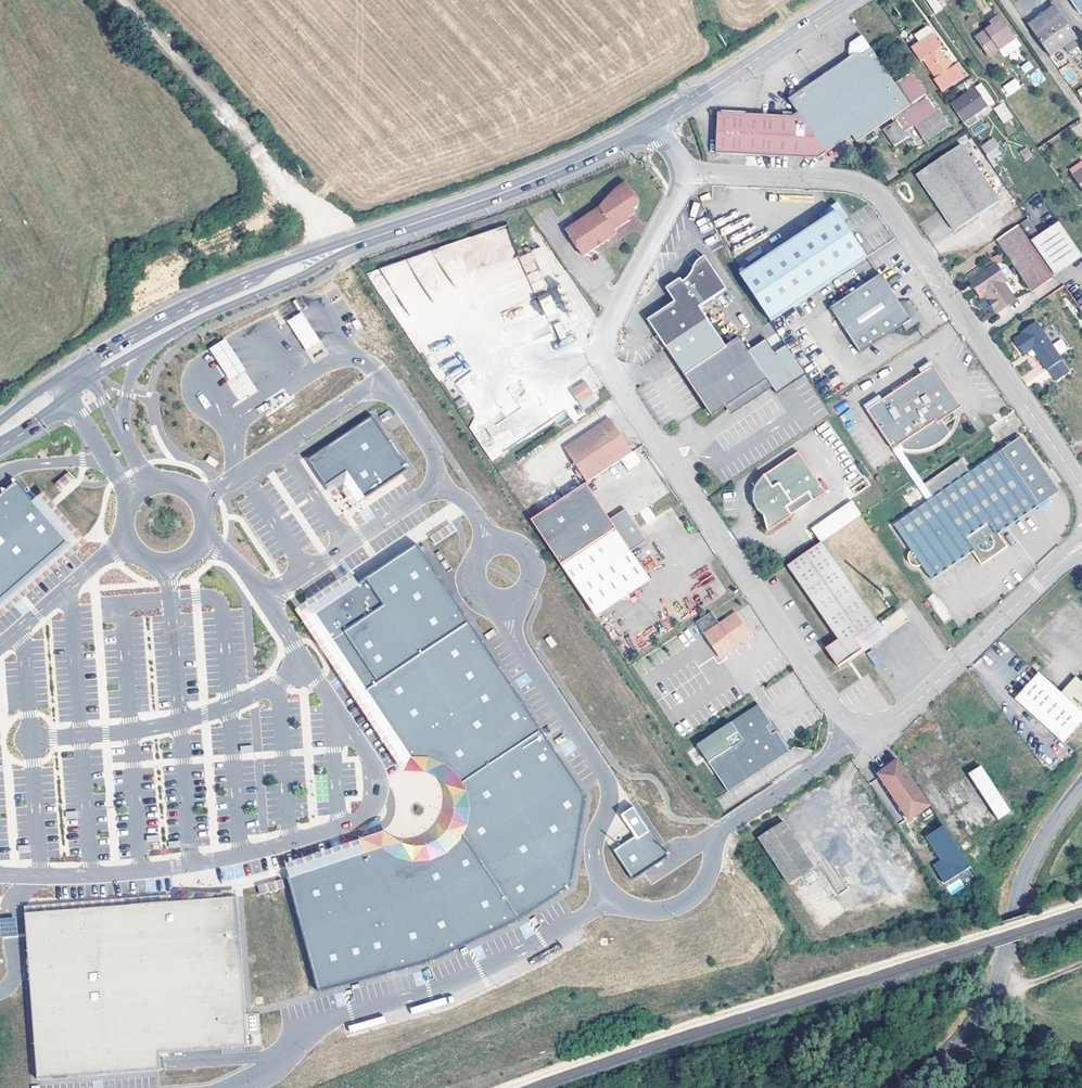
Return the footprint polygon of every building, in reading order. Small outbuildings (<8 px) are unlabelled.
[(936,14),(943,9),(938,0),(927,0),(936,14)] [(1080,15),(1081,14),(1081,0),(1070,0),(1080,15)] [(1029,26),(1035,35),(1062,18),(1055,8),(1029,26)] [(977,38),(990,57),(1015,39),(1000,18),(992,23),(994,26),(977,38)] [(1077,40),(1062,18),(1035,35),(1051,57),(1077,40)] [(934,80),(942,91),(962,78),(954,66),(950,69),(939,51),(942,49),(927,26),(914,35),(920,43),(912,48),(922,61),(924,60),(937,78),(934,80)] [(857,40),(856,54),(859,52),(867,51),(877,45),(869,32),(857,40)] [(861,137),(897,114),(917,101),(900,78),(877,45),(867,51),(859,52),(856,54),(806,88),(794,86),(792,95),(801,107),(797,112),(724,110),(723,153),(822,155),(856,131),(861,137)] [(1020,65),(1024,73),(1034,68),(1030,61),(1020,65)] [(917,101),(897,114),(900,118),(886,127),(897,143),(912,133),(910,129),(919,123),(930,140),(955,123),(931,89),(929,90),(919,77),(921,75),(915,67),(900,78),(917,101)] [(1033,85),(1044,80),(1039,70),(1029,75),(1033,85)] [(1017,80),(1008,86),(1013,94),(1022,88),(1017,80)] [(951,104),(964,123),(995,103),(982,84),(951,104)] [(1003,103),(996,108),(1006,123),(1013,118),(1003,103)] [(987,156),(999,148),(993,139),(981,147),(987,156)] [(961,146),(916,176),(944,218),(953,232),(998,203),(961,146)] [(1025,160),(1032,155),(1027,147),(1019,151),(1025,160)] [(1075,177),(1081,173),(1081,165),(1072,172),(1075,177)] [(602,206),(569,229),(587,254),(612,237),(609,234),(633,218),(629,212),(641,204),(642,198),(629,180),(620,186),(602,206)] [(711,198),(709,194),(700,197),(702,202),(711,198)] [(744,273),(774,319),(867,256),(843,219),(850,215),(839,200),(821,212),(825,218),(783,247),(744,273)] [(705,218),(697,221),(700,232),(709,229),(705,218)] [(1036,288),(1064,267),(1040,233),(1030,218),(1001,237),(1036,288)] [(1040,233),(1064,267),(1081,255),(1058,221),(1040,233)] [(673,351),(691,379),(745,343),(741,336),(729,344),(703,304),(730,287),(710,254),(699,263),(689,280),(684,274),(668,284),(678,299),(651,317),(673,351)] [(539,257),(525,263),(549,322),(564,316),(539,257)] [(996,304),(999,309),(1018,297),(1007,280),(1010,279),(999,262),(990,268),(986,261),(970,272),(993,306),(996,304)] [(891,273),(835,309),(865,354),(918,320),(920,322),(923,324),(931,318),(931,314),(929,312),(928,312),(921,302),(910,302),(891,273)] [(302,313),(288,323),(307,350),(321,341),(302,313)] [(1036,345),(1060,379),(1075,369),(1038,318),(1024,329),(1027,332),(1018,338),(1027,351),(1036,345)] [(561,344),(569,342),(562,321),(554,323),(561,344)] [(228,338),(212,348),(222,365),(233,380),(248,370),(239,355),(228,338)] [(750,350),(774,388),(774,387),(780,397),(812,377),(791,344),(777,353),(768,339),(750,350)] [(750,350),(745,343),(691,379),(714,413),(727,405),(754,388),(760,397),(774,388),(750,350)] [(906,444),(909,450),(919,451),(931,450),(940,446),(948,442),(958,432),(950,419),(969,405),(941,364),(872,410),(898,449),(906,444)] [(587,378),(573,387),(582,400),(595,391),(587,378)] [(754,388),(727,405),(732,414),(760,397),(754,388)] [(451,398),(457,407),(467,401),(461,392),(451,398)] [(559,424),(569,418),(565,412),(555,417),(559,424)] [(374,415),(309,458),(328,487),(348,473),(365,498),(410,469),(374,415)] [(567,445),(591,481),(637,452),(616,421),(606,420),(567,445)] [(937,578),(978,550),(988,564),(1013,546),(1004,533),(1067,491),(1030,435),(976,471),(967,459),(930,484),(938,497),(932,502),(898,524),(916,548),(914,557),(919,562),(926,562),(937,578)] [(916,477),(923,472),(909,450),(906,444),(898,449),(916,477)] [(812,491),(819,499),(831,490),(803,451),(757,484),(760,487),(758,496),(758,503),(764,510),(771,516),(774,531),(798,514),(792,507),(812,491)] [(211,455),(208,460),(216,466),(219,461),(211,455)] [(70,471),(57,482),(63,489),(76,478),(70,471)] [(916,477),(932,502),(938,497),(930,484),(923,472),(916,477)] [(25,473),(17,480),(71,542),(79,535),(25,473)] [(348,473),(328,487),(334,496),(343,490),(354,506),(365,498),(348,473)] [(17,480),(0,495),(0,603),(71,542),(17,480)] [(532,520),(560,562),(632,515),(627,509),(612,519),(588,483),(532,520)] [(792,507),(798,514),(819,499),(812,491),(792,507)] [(825,541),(827,539),(865,513),(855,499),(815,527),(825,541)] [(560,562),(569,575),(641,528),(632,515),(560,562)] [(451,523),(430,537),(435,544),(456,530),(451,523)] [(649,540),(641,528),(569,575),(594,613),(635,584),(621,561),(634,551),(649,540)] [(861,637),(882,623),(827,539),(825,541),(791,564),(842,639),(830,647),(844,666),(869,649),(861,637)] [(0,603),(0,617),(78,550),(71,542),(0,603)] [(411,759),(426,758),(446,765),(462,778),(471,797),(472,818),(465,837),(451,853),(433,862),(412,863),(392,857),(381,846),(344,860),(326,866),(307,871),(291,876),(288,877),(321,996),(358,985),(395,973),(428,960),(463,946),(497,930),(520,919),(571,885),(586,796),(417,544),(359,583),(314,613),(411,759)] [(594,613),(598,619),(653,581),(634,551),(621,561),(635,584),(594,613)] [(288,866),(291,876),(307,871),(326,866),(344,860),(381,846),(392,857),(412,863),(433,862),(451,853),(465,837),(472,818),(471,797),(462,778),(446,765),(426,758),(411,759),(314,613),(359,583),(351,572),(297,608),(406,771),(412,770),(425,769),(440,774),(453,785),(460,800),(461,816),(456,832),(445,844),(430,851),(413,852),(398,847),(388,838),(385,834),(288,866)] [(725,658),(738,649),(736,647),(755,635),(740,612),(708,633),(725,658)] [(861,637),(869,649),(890,635),(882,623),(861,637)] [(552,635),(547,639),(553,647),(557,643),(552,635)] [(1081,724),(1081,718),(1059,697),(1037,677),(1016,700),(1064,743),(1081,724)] [(1081,686),(1074,681),(1059,697),(1081,718),(1081,685),(1081,686)] [(759,704),(698,743),(728,789),(788,749),(777,731),(772,734),(766,725),(770,722),(759,704)] [(772,734),(777,731),(770,722),(766,725),(772,734)] [(929,810),(897,762),(878,776),(908,823),(929,810)] [(1010,816),(981,769),(969,776),(998,824),(1010,816)] [(635,806),(622,814),(636,835),(614,850),(634,879),(670,855),(652,829),(651,829),(635,806)] [(785,818),(762,834),(792,879),(816,863),(785,818)] [(969,868),(942,826),(928,836),(946,863),(934,871),(943,885),(969,868)] [(836,873),(828,878),(837,893),(845,888),(836,873)] [(284,879),(274,881),(277,890),(286,887),(284,879)] [(959,879),(947,886),(952,895),(964,887),(959,879)] [(259,885),(261,894),(277,890),(274,881),(259,885)] [(26,904),(27,911),(239,895),(238,888),(26,904)] [(239,895),(27,911),(39,1079),(163,1069),(162,1052),(250,1045),(239,895)]
